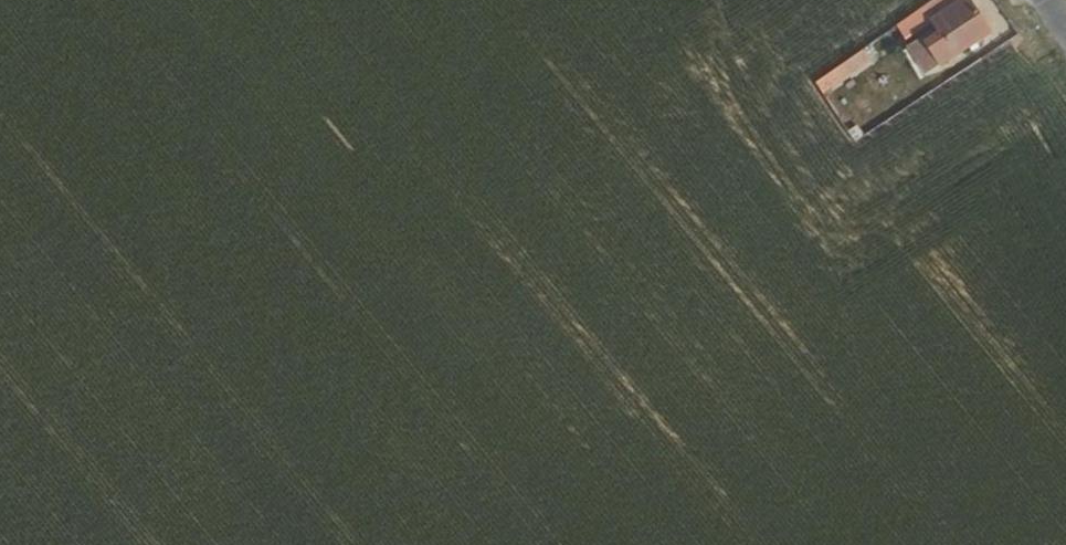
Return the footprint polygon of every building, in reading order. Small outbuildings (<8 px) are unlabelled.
[(967,0),(932,0),(897,25),(929,74),(993,29),(967,0)] [(821,92),(873,65),(866,50),(814,77),(821,92)]
